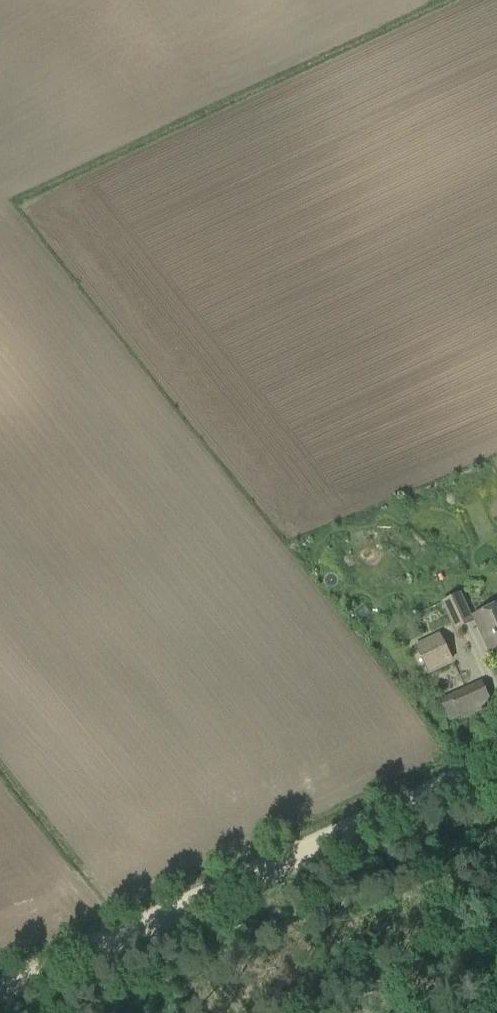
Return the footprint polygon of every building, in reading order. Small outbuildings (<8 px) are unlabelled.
[(455,631),(475,622),(461,592),(441,601),(455,631)] [(475,616),(494,657),(496,655),(496,606),(475,616)] [(428,671),(453,659),(440,633),(415,645),(428,671)] [(462,719),(491,706),(484,689),(443,707),(450,721),(461,716),(462,719)]
